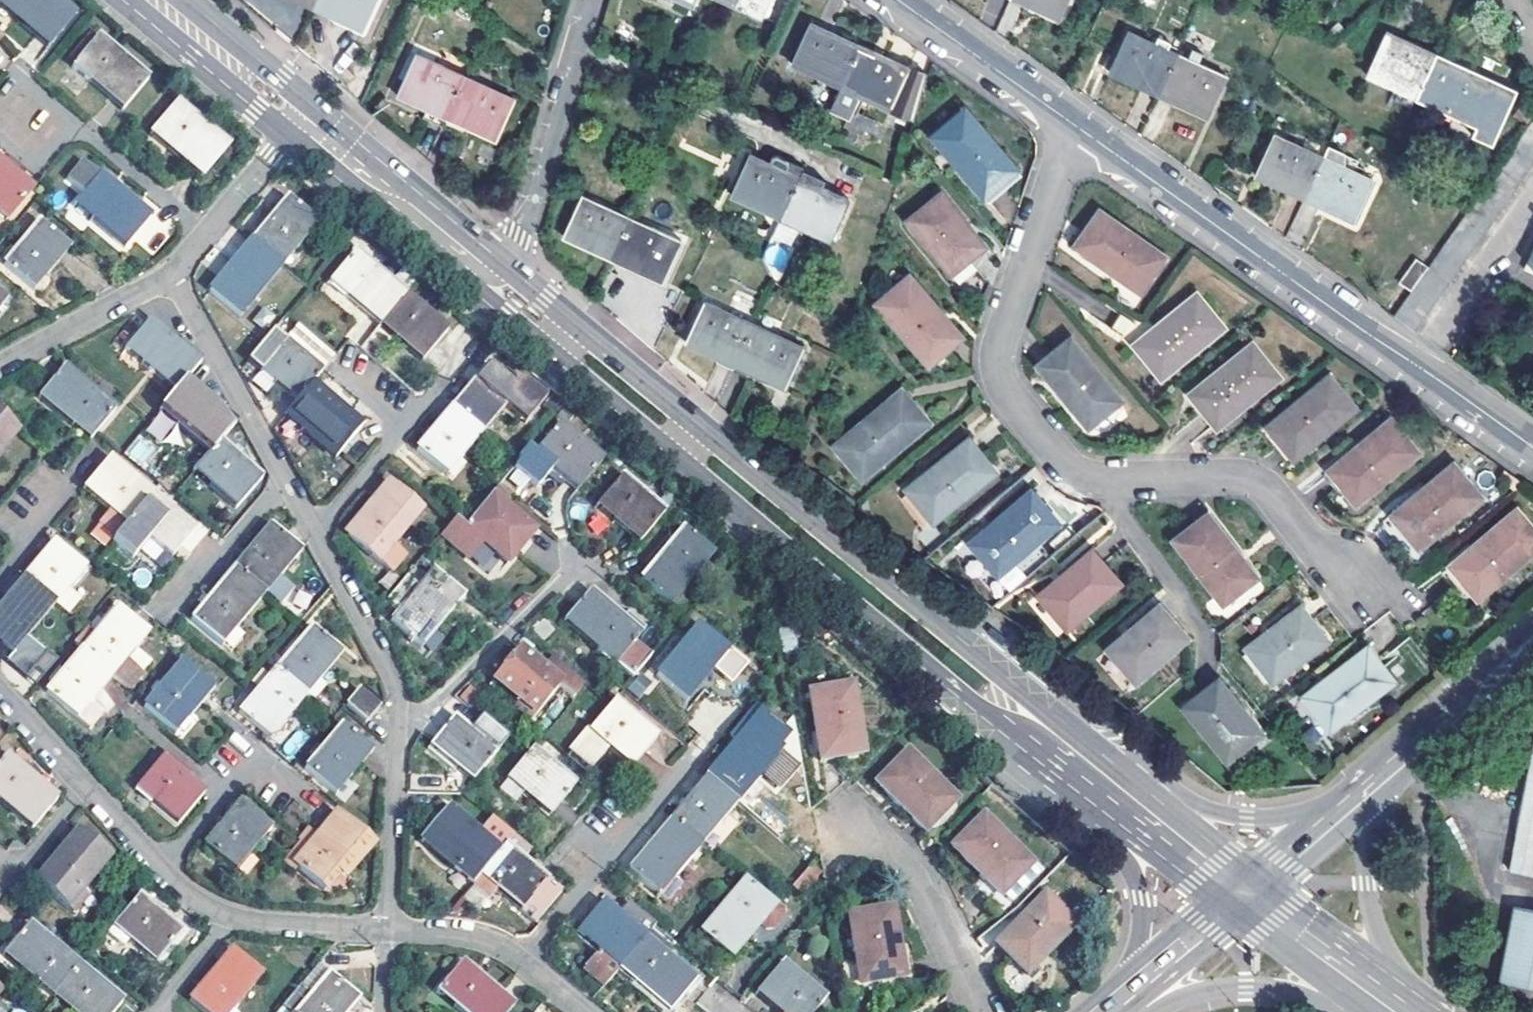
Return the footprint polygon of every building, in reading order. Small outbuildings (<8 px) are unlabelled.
[(6,27),(13,18),(46,47),(72,16),(52,0),(0,0),(0,22),(6,27)] [(363,29),(376,0),(316,0),(313,6),(363,29)] [(762,15),(769,0),(730,0),(762,15)] [(1057,20),(1067,0),(1015,0),(1057,20)] [(1008,2),(997,29),(1009,34),(1020,7),(1008,2)] [(809,21),(790,62),(813,72),(840,85),(857,49),(835,40),(838,34),(809,21)] [(1108,72),(1158,95),(1175,59),(1153,49),(1156,43),(1128,31),(1108,72)] [(1411,50),(1413,44),(1384,31),(1365,74),(1427,103),(1435,86),(1424,80),(1433,60),(1424,56),(1411,50)] [(97,37),(71,68),(121,110),(148,79),(97,37)] [(870,49),(859,44),(857,49),(840,85),(829,109),(852,119),(864,96),(871,99),(914,119),(925,76),(881,54),(885,48),(879,45),(874,43),(870,49)] [(1424,56),(1433,60),(1435,54),(1413,44),(1411,50),(1424,56)] [(417,54),(398,93),(429,108),(447,117),(463,82),(443,73),(445,67),(417,54)] [(1463,74),(1466,69),(1435,54),(1433,60),(1463,74)] [(1194,68),(1175,59),(1158,95),(1206,118),(1225,76),(1197,63),(1194,68)] [(1493,82),(1466,69),(1463,74),(1433,60),(1424,80),(1435,86),(1427,103),(1473,125),(1493,82)] [(813,72),(801,97),(828,112),(829,109),(840,85),(813,72)] [(466,127),(496,141),(516,101),(487,87),(485,93),(463,82),(447,117),(443,126),(463,136),(466,127)] [(852,119),(860,122),(871,99),(864,96),(852,119)] [(149,133),(200,176),(226,147),(176,103),(149,133)] [(429,108),(424,116),(443,126),(447,117),(429,108)] [(932,137),(983,198),(1015,170),(964,110),(932,137)] [(1414,331),(1532,166),(1532,121),(1394,316),(1414,331)] [(1253,175),(1305,198),(1320,163),(1298,152),(1300,147),(1272,134),(1253,175)] [(751,153),(731,193),(779,216),(796,181),(774,170),(777,165),(751,153)] [(150,215),(100,172),(85,158),(69,176),(85,190),(74,203),(124,245),(150,215)] [(7,219),(32,187),(0,161),(0,213),(7,219)] [(1341,173),(1320,163),(1305,198),(1352,220),(1371,180),(1343,168),(1341,173)] [(823,180),(801,171),(796,181),(779,216),(829,238),(848,199),(820,185),(823,180)] [(609,206),(581,193),(562,235),(611,258),(635,206),(614,196),(609,206)] [(909,220),(953,272),(985,244),(972,229),(941,193),(909,220)] [(318,225),(287,197),(252,240),(283,265),(318,225)] [(611,258),(660,280),(680,239),(652,226),(657,216),(635,206),(611,258)] [(1071,242),(1135,289),(1161,255),(1096,208),(1071,242)] [(37,288),(72,245),(42,219),(6,262),(37,288)] [(777,222),(760,262),(781,271),(798,231),(777,222)] [(210,290),(240,316),(283,265),(252,240),(210,290)] [(1525,269),(1532,273),(1532,250),(1525,269)] [(328,283),(378,326),(404,296),(355,253),(328,283)] [(1427,265),(1416,257),(1399,281),(1410,289),(1427,265)] [(876,305),(928,365),(962,336),(909,276),(876,305)] [(9,297),(0,291),(0,308),(9,297)] [(1158,377),(1221,326),(1193,292),(1131,343),(1138,352),(1158,377)] [(378,326),(421,363),(446,332),(404,296),(378,326)] [(703,299),(685,340),(735,364),(751,328),(730,318),(732,313),(703,299)] [(202,362),(151,319),(124,349),(176,392),(186,381),(202,362)] [(735,364),(784,386),(802,345),(775,333),(771,337),(751,328),(735,364)] [(249,364),(296,403),(312,386),(322,374),(274,333),(249,364)] [(1067,402),(1087,427),(1120,399),(1069,338),(1037,366),(1067,402)] [(1188,392),(1215,426),(1235,409),(1277,375),(1248,342),(1188,392)] [(519,392),(488,366),(462,396),(452,408),(483,433),(519,392)] [(39,399),(90,439),(116,409),(109,403),(112,399),(106,393),(102,398),(65,367),(39,399)] [(1264,425),(1293,459),(1313,442),(1354,407),(1325,374),(1264,425)] [(160,411),(211,453),(219,443),(236,423),(186,381),(176,392),(160,411)] [(286,416),(335,458),(361,429),(312,386),(296,403),(286,416)] [(833,445),(862,478),(880,463),(929,420),(901,386),(833,445)] [(415,451),(446,476),(483,433),(452,408),(415,451)] [(21,431),(0,415),(0,456),(21,431)] [(1327,471),(1355,503),(1415,452),(1389,419),(1342,459),(1327,471)] [(559,426),(533,456),(576,492),(602,462),(559,426)] [(904,487),(931,521),(995,471),(967,437),(925,470),(904,487)] [(193,474),(235,510),(260,480),(219,443),(211,453),(193,474)] [(109,461),(84,491),(109,512),(99,524),(117,538),(151,496),(109,461)] [(1392,515),(1419,548),(1482,497),(1454,463),(1410,500),(1392,515)] [(600,511),(638,545),(663,514),(625,482),(600,511)] [(421,510),(389,484),(347,536),(377,561),(390,571),(405,553),(392,543),(421,510)] [(441,536),(469,559),(483,543),(508,564),(535,533),(505,507),(512,498),(499,487),(466,528),(457,519),(441,536)] [(972,540),(999,573),(1059,520),(1032,487),(972,540)] [(194,532),(151,496),(117,538),(111,545),(131,561),(148,541),(171,560),(194,532)] [(1478,600),(1532,552),(1532,528),(1517,509),(1471,548),(1450,565),(1478,600)] [(1223,603),(1256,576),(1240,555),(1207,514),(1174,540),(1223,603)] [(302,553),(271,526),(235,570),(266,596),(302,553)] [(640,581),(671,607),(714,556),(683,531),(640,581)] [(86,570),(54,543),(25,580),(56,606),(69,617),(81,601),(70,590),(86,570)] [(1041,592),(1068,626),(1121,583),(1094,549),(1058,578),(1041,592)] [(1010,593),(1026,575),(1015,565),(999,583),(1010,593)] [(193,622),(223,647),(266,596),(235,570),(210,602),(205,598),(198,606),(202,610),(193,622)] [(391,621),(422,648),(465,598),(434,572),(419,589),(406,578),(389,598),(402,610),(391,621)] [(14,657),(56,606),(25,580),(0,610),(0,646),(14,657)] [(565,621),(634,679),(653,657),(635,642),(647,628),(624,609),(620,615),(592,591),(589,594),(565,621)] [(1112,652),(1140,683),(1192,638),(1164,606),(1129,637),(1112,652)] [(1267,634),(1248,649),(1276,684),(1329,642),(1301,607),(1267,634)] [(150,636),(119,609),(102,630),(95,625),(86,637),(78,647),(84,652),(115,678),(126,688),(139,671),(128,662),(150,636)] [(657,675),(687,702),(714,672),(731,687),(748,667),(700,626),(657,675)] [(308,698),(318,685),(343,654),(314,628),(276,673),(308,698)] [(781,637),(785,659),(798,656),(794,634),(781,637)] [(1394,681),(1369,648),(1306,699),(1332,731),(1394,681)] [(517,715),(529,725),(560,688),(574,699),(586,685),(555,660),(545,672),(518,649),(492,681),(524,706),(517,715)] [(48,695),(90,730),(105,713),(93,703),(115,678),(84,652),(76,661),(71,656),(61,667),(67,672),(48,695)] [(146,710),(176,735),(213,691),(183,666),(160,691),(156,687),(150,695),(155,699),(146,710)] [(627,687),(638,698),(654,682),(643,671),(627,687)] [(241,715),(272,741),(297,710),(305,716),(315,704),(308,698),(276,673),(269,683),(263,678),(257,685),(262,690),(241,715)] [(1187,709),(1230,762),(1262,734),(1244,713),(1218,682),(1187,709)] [(325,691),(318,685),(308,698),(315,704),(325,691)] [(811,699),(824,765),(866,756),(854,690),(811,699)] [(346,707),(366,724),(379,709),(360,692),(346,707)] [(615,701),(566,757),(584,773),(606,746),(631,768),(657,738),(615,701)] [(708,778),(738,804),(781,755),(777,751),(789,737),(756,709),(729,738),(736,745),(708,778)] [(430,746),(472,782),(508,739),(482,718),(472,730),(456,717),(435,740),(430,746)] [(304,770),(335,796),(374,750),(343,726),(323,749),(317,745),(310,755),(314,759),(304,770)] [(532,750),(499,792),(512,804),(520,793),(549,817),(575,786),(532,750)] [(892,802),(925,834),(956,803),(906,754),(876,786),(892,802)] [(135,790),(178,826),(204,796),(183,777),(187,773),(165,755),(135,790)] [(31,829),(56,800),(46,790),(51,785),(41,777),(36,782),(5,757),(0,763),(0,803),(31,829)] [(1511,868),(1532,872),(1532,759),(1511,868)] [(698,790),(671,821),(701,846),(738,804),(708,778),(698,790)] [(206,847),(237,872),(274,829),(244,803),(206,847)] [(424,841),(473,884),(514,834),(494,818),(478,837),(449,812),(424,841)] [(288,857),(298,866),(326,890),(343,870),(349,874),(374,846),(339,815),(319,838),(316,842),(306,834),(300,842),(288,857)] [(973,885),(995,907),(1032,867),(983,819),(952,850),(980,876),(973,885)] [(628,871),(666,902),(682,885),(674,878),(689,860),(696,865),(707,851),(701,846),(671,821),(628,871)] [(316,842),(319,838),(310,830),(306,834),(316,842)] [(521,911),(547,881),(519,857),(528,846),(514,834),(473,884),(489,898),(495,890),(521,911)] [(37,886),(80,921),(95,906),(82,894),(110,859),(80,835),(37,886)] [(294,871),(298,866),(288,857),(284,862),(294,871)] [(812,863),(792,883),(802,893),(822,873),(812,863)] [(701,931),(732,958),(764,921),(774,930),(786,916),(745,881),(701,931)] [(110,929),(153,965),(180,935),(136,899),(110,929)] [(995,950),(1026,979),(1074,928),(1042,900),(995,950)] [(621,921),(618,919),(602,905),(576,936),(596,953),(582,969),(605,988),(618,971),(649,934),(655,926),(633,908),(621,921)] [(630,905),(618,919),(621,921),(633,908),(630,905)] [(1514,905),(1499,977),(1532,984),(1532,909),(1514,905)] [(849,923),(861,989),(916,979),(915,973),(910,948),(897,949),(891,915),(849,923)] [(1,954),(51,997),(78,966),(27,923),(1,954)] [(665,1011),(668,1011),(693,982),(664,957),(670,951),(649,934),(618,971),(665,1011)] [(200,1011),(232,1011),(261,977),(231,952),(187,1002),(200,1011)] [(319,964),(301,985),(313,995),(331,973),(319,964)] [(827,1002),(818,993),(824,987),(810,976),(805,983),(782,964),(756,995),(776,1011),(819,1011),(827,1002)] [(457,1011),(510,1011),(514,1007),(462,965),(436,995),(457,1011)] [(69,1011),(115,1011),(122,1004),(78,966),(51,997),(69,1011)] [(301,985),(282,1007),(288,1011),(351,1011),(362,999),(331,973),(313,995),(301,985)]
